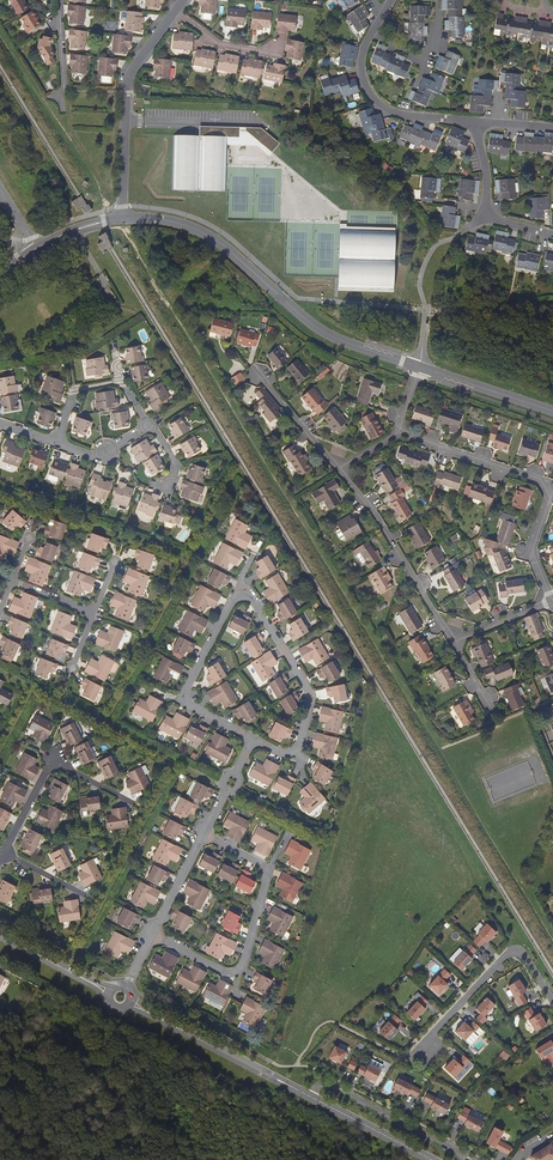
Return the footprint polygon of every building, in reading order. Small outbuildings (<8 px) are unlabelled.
[(19,15),(29,8),(24,1),(23,2),(22,0),(10,0),(19,15)] [(160,2),(160,0),(147,0),(146,7),(159,8),(160,2)] [(198,3),(202,3),(202,6),(201,13),(214,15),(216,0),(199,0),(198,3)] [(345,9),(349,6),(359,0),(339,0),(345,9)] [(448,10),(448,17),(460,18),(461,1),(442,1),(442,10),(448,10)] [(68,5),(67,13),(71,14),(71,17),(70,24),(83,26),(85,7),(68,5)] [(362,5),(347,15),(354,27),(351,29),(355,34),(368,26),(364,19),(369,16),(362,5)] [(411,6),(411,22),(423,23),(423,15),(429,15),(429,6),(411,6)] [(225,26),(234,27),(234,24),(237,24),(244,25),(246,12),(227,10),(227,17),(225,26)] [(35,17),(36,16),(33,11),(22,18),(25,24),(24,25),(29,32),(40,26),(37,20),(35,17)] [(142,13),(122,11),(121,20),(127,20),(126,31),(142,33),(143,22),(141,22),(142,18),(142,13)] [(251,29),(259,31),(259,27),(262,27),(270,28),(271,15),(253,13),(251,29)] [(501,33),(506,34),(509,19),(503,17),(504,15),(497,13),(494,29),(501,30),(501,33)] [(285,30),(288,30),(295,31),(296,18),(278,15),(276,32),(285,33),(285,30)] [(462,38),(462,18),(460,18),(448,17),(448,21),(444,21),(444,30),(450,30),(450,38),(462,38)] [(515,19),(509,19),(506,34),(506,38),(512,40),(513,33),(519,34),(521,18),(515,17),(515,19)] [(527,19),(521,18),(519,34),(525,35),(524,38),(530,39),(533,23),(527,22),(527,19)] [(539,24),(533,23),(530,39),(536,40),(537,36),(543,37),(545,22),(539,21),(539,24)] [(423,26),(423,23),(411,22),(404,22),(405,31),(407,33),(409,33),(409,43),(421,43),(421,35),(428,35),(428,26),(423,26)] [(545,22),(543,37),(548,38),(547,41),(552,42),(552,26),(550,26),(551,23),(545,22)] [(85,50),(86,31),(69,30),(69,38),(72,38),(71,41),(71,48),(85,50)] [(126,54),(127,47),(127,44),(131,45),(132,36),(115,34),(113,53),(126,54)] [(193,35),(182,34),(182,36),(178,36),(173,35),(172,49),(192,51),(193,41),(193,35)] [(40,39),(38,47),(49,65),(55,61),(52,57),(54,55),(49,47),(52,38),(43,36),(43,39),(40,39)] [(288,52),(286,58),(300,61),(304,43),(287,40),(285,48),(289,49),(288,52)] [(353,60),(355,60),(356,55),(356,47),(357,43),(342,41),(339,67),(352,68),(353,60)] [(371,62),(386,68),(391,56),(384,53),(386,47),(378,44),(371,62)] [(216,52),(206,50),(205,53),(201,52),(196,50),(193,64),(213,68),(216,52)] [(439,54),(434,66),(451,73),(458,54),(448,50),(445,57),(439,54)] [(71,54),(70,62),(74,63),(73,66),(73,73),(86,74),(88,56),(71,54)] [(395,58),(391,56),(386,68),(386,70),(387,70),(386,72),(393,74),(392,76),(394,79),(396,80),(399,79),(400,77),(403,78),(404,77),(409,66),(402,63),(405,57),(396,54),(395,58)] [(239,57),(229,55),(228,57),(224,56),(219,55),(216,69),(236,73),(239,57)] [(112,77),(113,70),(113,67),(117,68),(118,59),(101,57),(99,76),(112,77)] [(154,58),(152,67),(156,67),(156,70),(155,78),(168,79),(170,60),(154,58)] [(263,62),(253,60),(252,62),(248,61),(244,60),(240,74),(260,78),(263,62)] [(263,79),(281,83),(285,66),(277,64),(276,68),(273,67),(266,65),(263,79)] [(506,82),(505,90),(518,91),(520,75),(501,73),(500,82),(506,82)] [(430,81),(424,78),(420,87),(432,91),(437,93),(444,78),(432,74),(430,81)] [(325,96),(341,90),(337,79),(329,81),(327,75),(319,78),(325,96)] [(345,76),(337,79),(341,90),(343,97),(359,91),(355,80),(347,83),(345,76)] [(478,95),(478,97),(490,98),(491,90),(497,91),(498,82),(479,80),(479,86),(474,86),(473,94),(478,95)] [(138,95),(149,98),(151,88),(146,87),(140,85),(138,95)] [(426,106),(432,91),(420,87),(418,94),(412,91),(409,99),(426,106)] [(523,108),(524,92),(518,91),(505,90),(505,99),(511,100),(511,107),(523,108)] [(489,107),(490,98),(478,97),(471,96),(470,112),(482,114),(483,106),(486,107),(489,107)] [(359,112),(363,127),(369,126),(381,123),(379,114),(373,116),(371,109),(359,112)] [(369,126),(363,127),(363,128),(365,135),(371,133),(374,142),(387,138),(388,142),(393,141),(389,129),(383,130),(381,123),(369,126)] [(401,138),(419,145),(420,144),(425,133),(421,131),(423,127),(415,124),(412,130),(405,127),(401,138)] [(174,137),(172,192),(225,193),(226,146),(257,147),(269,157),(279,145),(261,129),(199,127),(198,137),(174,137)] [(452,128),(445,144),(464,153),(468,142),(462,139),(464,133),(452,128)] [(432,136),(425,133),(420,144),(435,151),(443,133),(434,130),(432,136)] [(515,150),(535,153),(535,151),(537,138),(533,138),(534,134),(525,132),(524,139),(517,138),(515,150)] [(537,138),(535,151),(552,153),(552,145),(552,134),(545,133),(544,139),(537,138)] [(490,134),(487,152),(507,154),(509,143),(501,142),(502,136),(490,134)] [(422,178),(420,199),(431,200),(432,192),(439,192),(440,180),(422,178)] [(460,180),(459,200),(471,201),(471,194),(477,194),(478,181),(460,180)] [(513,180),(495,180),(496,193),(502,193),(503,201),(514,200),(513,180)] [(84,215),(92,211),(88,204),(86,205),(81,197),(71,202),(77,212),(81,209),(84,215)] [(547,197),(529,198),(531,219),(542,218),(542,210),(548,210),(547,197)] [(440,226),(457,229),(460,217),(453,215),(455,208),(443,206),(440,226)] [(340,230),(339,290),(349,290),(349,288),(395,289),(396,231),(340,230)] [(104,253),(109,250),(113,248),(111,244),(111,243),(108,238),(109,237),(106,231),(98,236),(102,242),(98,244),(104,253)] [(509,234),(496,231),(493,249),(513,253),(515,241),(507,240),(509,234)] [(468,238),(465,249),(466,250),(465,252),(466,255),(471,256),(474,254),(475,252),(485,254),(489,236),(476,234),(475,240),(468,238)] [(519,255),(516,266),(537,271),(540,257),(527,254),(526,256),(519,255)] [(544,266),(552,268),(552,256),(546,255),(544,266)] [(214,318),(210,332),(230,337),(234,323),(214,318)] [(253,343),(257,344),(260,333),(241,327),(237,340),(252,345),(253,343)] [(142,361),(141,356),(139,346),(126,348),(128,358),(126,359),(127,360),(127,363),(142,361)] [(279,370),(287,363),(284,359),(286,358),(277,347),(268,355),(276,365),(275,366),(279,370)] [(88,376),(95,375),(97,374),(98,377),(101,377),(101,374),(109,372),(108,366),(108,365),(105,366),(103,357),(86,360),(88,369),(86,369),(88,376)] [(296,376),(301,381),(310,374),(297,359),(287,368),(295,377),(296,376)] [(148,380),(146,370),(145,365),(131,367),(132,372),(133,371),(135,382),(148,380)] [(236,375),(241,383),(245,381),(240,373),(236,375)] [(4,394),(4,397),(8,396),(8,393),(10,393),(18,391),(17,384),(13,385),(12,376),(0,378),(0,394),(4,394)] [(42,392),(50,395),(52,396),(51,400),(60,403),(63,394),(59,393),(61,387),(62,387),(64,382),(47,376),(42,392)] [(358,403),(367,406),(372,391),(377,393),(381,384),(364,378),(356,402),(358,403)] [(160,403),(163,401),(170,397),(161,382),(145,392),(148,397),(150,396),(153,401),(150,403),(155,411),(162,406),(160,403)] [(277,411),(281,408),(261,385),(258,387),(257,387),(259,390),(255,393),(261,401),(257,403),(265,412),(263,414),(270,423),(280,414),(277,411)] [(318,415),(331,403),(330,401),(327,404),(324,401),(323,402),(312,388),(302,397),(313,411),(314,410),(318,415)] [(107,408),(108,411),(111,410),(111,408),(119,406),(118,399),(115,400),(114,391),(96,394),(97,402),(96,403),(97,410),(105,408),(107,408)] [(18,410),(16,399),(16,395),(11,395),(8,396),(4,397),(1,397),(2,402),(3,402),(5,412),(18,410)] [(339,397),(338,395),(330,401),(331,403),(339,397)] [(425,425),(430,426),(435,412),(416,406),(412,418),(426,422),(425,425)] [(42,408),(41,413),(37,423),(50,427),(53,417),(55,418),(56,413),(42,408)] [(340,427),(343,431),(347,427),(344,424),(346,422),(334,408),(323,416),(329,424),(335,431),(337,430),(340,427)] [(441,408),(437,422),(450,426),(450,424),(459,427),(462,415),(441,408)] [(128,411),(113,414),(114,419),(115,429),(128,427),(127,417),(128,416),(128,411)] [(384,433),(381,426),(379,427),(375,419),(372,412),(360,419),(372,440),(384,433)] [(85,436),(88,426),(90,422),(76,417),(74,421),(75,422),(72,431),(85,436)] [(178,437),(190,430),(188,426),(182,417),(171,423),(176,432),(175,433),(178,437)] [(464,424),(461,436),(480,442),(484,430),(464,424)] [(492,426),(488,439),(494,441),(492,446),(507,450),(511,438),(496,434),(498,427),(492,426)] [(197,440),(194,436),(182,444),(184,448),(185,447),(191,456),(202,449),(197,440)] [(147,457),(148,460),(152,458),(150,456),(157,451),(153,445),(150,447),(146,439),(131,448),(136,456),(134,457),(138,463),(145,458),(147,457)] [(524,453),(536,457),(540,444),(523,439),(519,453),(524,455),(524,453)] [(7,450),(6,453),(3,462),(19,467),(25,450),(20,448),(20,449),(14,447),(15,444),(6,441),(3,449),(7,450)] [(297,470),(301,475),(311,469),(306,461),(308,460),(305,455),(303,456),(301,452),(297,453),(293,446),(283,452),(288,459),(289,459),(296,471),(297,470)] [(552,462),(552,448),(547,446),(543,459),(552,462)] [(420,464),(426,466),(429,458),(408,451),(402,449),(400,448),(397,457),(405,460),(404,463),(418,468),(420,464)] [(29,462),(39,466),(43,467),(48,453),(43,452),(43,453),(33,450),(29,462)] [(144,463),(147,467),(152,475),(164,468),(158,460),(160,459),(157,454),(152,458),(148,460),(147,461),(144,463)] [(59,477),(63,479),(64,476),(65,473),(66,470),(68,465),(63,463),(63,465),(53,461),(49,474),(58,477),(59,477)] [(68,474),(67,477),(64,484),(71,486),(72,485),(80,487),(86,471),(77,468),(78,466),(72,463),(69,471),(66,470),(65,473),(68,474)] [(201,483),(202,478),(205,468),(193,464),(189,474),(188,473),(186,478),(192,480),(195,481),(197,482),(201,483)] [(387,493),(398,486),(394,480),(387,468),(377,474),(382,482),(381,482),(387,493)] [(438,472),(434,484),(440,486),(440,484),(457,490),(462,478),(444,472),(444,474),(438,472)] [(93,483),(93,486),(90,495),(106,500),(112,483),(107,481),(106,482),(100,480),(102,477),(93,474),(90,482),(93,483)] [(398,486),(404,482),(400,476),(394,480),(398,486)] [(329,510),(340,503),(333,491),(339,487),(334,479),(311,494),(317,504),(323,501),(329,510)] [(204,487),(197,485),(194,484),(195,481),(192,480),(191,483),(183,480),(181,487),(183,488),(181,496),(197,501),(200,494),(201,494),(204,487)] [(116,493),(115,495),(112,503),(119,505),(119,503),(128,506),(133,489),(125,486),(126,484),(120,482),(117,489),(114,488),(113,492),(116,493)] [(494,493),(494,492),(487,489),(487,488),(472,483),(468,495),(483,500),(491,503),(491,502),(494,493)] [(512,506),(524,510),(529,495),(531,496),(533,490),(520,486),(519,492),(517,491),(512,506)] [(401,521),(411,514),(401,497),(402,497),(398,490),(390,495),(393,501),(390,503),(401,521)] [(156,507),(159,508),(160,505),(157,503),(160,496),(153,493),(152,496),(144,493),(138,510),(146,513),(146,514),(152,516),(155,509),(156,507)] [(159,519),(164,521),(173,524),(173,523),(178,525),(181,516),(176,515),(177,512),(168,508),(168,507),(164,505),(159,519)] [(17,524),(20,526),(21,527),(26,521),(13,510),(2,522),(11,530),(15,526),(17,524)] [(336,524),(346,541),(362,532),(354,518),(352,519),(349,515),(336,524)] [(245,549),(249,542),(242,538),(245,533),(245,532),(249,526),(236,519),(225,539),(245,549)] [(499,543),(507,546),(515,524),(504,520),(496,542),(499,543)] [(55,521),(53,527),(52,529),(49,528),(47,527),(45,534),(50,536),(49,539),(54,540),(55,538),(57,539),(61,540),(67,524),(55,521)] [(406,530),(408,534),(410,532),(416,541),(413,542),(417,549),(430,541),(419,522),(406,530)] [(98,553),(100,547),(101,545),(105,546),(107,547),(109,539),(92,533),(87,549),(98,553)] [(252,536),(245,533),(242,538),(249,542),(252,536)] [(15,550),(18,542),(0,535),(0,559),(3,560),(6,553),(8,547),(15,550)] [(496,542),(485,538),(483,543),(485,544),(484,548),(487,556),(492,554),(499,572),(509,568),(506,561),(508,560),(504,549),(499,551),(497,548),(499,543),(496,542)] [(358,554),(356,555),(363,564),(365,563),(369,569),(382,559),(379,555),(378,555),(375,552),(367,541),(356,549),(358,554)] [(47,542),(45,548),(43,550),(40,549),(38,548),(35,555),(52,562),(58,546),(47,542)] [(225,570),(229,563),(232,557),(239,561),(243,553),(223,543),(213,563),(225,570)] [(432,569),(445,561),(436,546),(424,554),(427,559),(430,564),(429,564),(432,569)] [(13,556),(15,550),(8,547),(6,553),(13,556)] [(149,570),(155,555),(138,549),(136,556),(138,557),(141,558),(140,561),(138,567),(149,570)] [(98,566),(101,559),(84,552),(78,568),(89,572),(92,567),(93,564),(96,565),(98,566)] [(257,572),(260,579),(264,577),(276,569),(267,555),(257,562),(260,567),(261,569),(258,571),(257,572)] [(30,557),(27,565),(34,568),(32,574),(29,581),(42,586),(50,565),(30,557)] [(236,566),(239,561),(232,557),(229,563),(236,566)] [(457,562),(443,571),(445,574),(444,575),(453,592),(464,585),(455,569),(460,566),(457,562)] [(25,571),(32,574),(34,568),(27,565),(25,571)] [(367,576),(370,581),(372,580),(375,584),(381,593),(392,586),(389,581),(387,578),(390,576),(384,566),(367,576)] [(141,597),(150,576),(129,568),(126,576),(133,579),(131,584),(128,592),(141,597)] [(218,589),(221,584),(222,581),(225,583),(227,584),(230,577),(224,574),(215,569),(207,583),(218,589)] [(81,597),(84,589),(86,584),(93,587),(96,579),(76,571),(68,592),(81,597)] [(266,581),(270,588),(273,593),(266,597),(271,604),(275,601),(290,593),(278,574),(266,581)] [(124,581),(131,584),(133,579),(126,576),(124,581)] [(507,593),(524,591),(522,579),(505,582),(505,585),(498,586),(500,598),(508,596),(507,593)] [(91,592),(93,587),(86,584),(84,589),(91,592)] [(204,612),(207,605),(210,600),(217,603),(221,596),(216,593),(201,586),(191,606),(204,612)] [(263,592),(266,597),(273,593),(270,588),(263,592)] [(487,598),(483,591),(482,590),(459,603),(467,615),(479,608),(478,606),(483,603),(488,600),(487,598)] [(25,592),(22,599),(20,605),(12,602),(9,610),(30,618),(38,597),(25,592)] [(128,621),(137,600),(116,592),(113,600),(120,603),(118,608),(115,616),(128,621)] [(15,596),(12,602),(20,605),(22,599),(15,596)] [(278,605),(281,611),(282,613),(279,615),(278,616),(281,622),(286,619),(297,613),(288,599),(278,605)] [(111,605),(118,608),(120,603),(113,600),(111,605)] [(214,609),(217,603),(210,600),(207,605),(214,609)] [(411,633),(422,627),(419,622),(420,622),(410,606),(399,613),(411,633)] [(68,629),(70,624),(73,616),(60,611),(52,632),(72,640),(75,632),(68,629)] [(191,637),(194,630),(197,625),(204,628),(208,621),(201,617),(188,611),(178,630),(191,637)] [(537,612),(524,618),(531,636),(533,635),(535,640),(543,636),(541,632),(543,632),(537,617),(539,617),(537,612)] [(229,627),(243,634),(249,623),(252,619),(245,615),(244,617),(242,620),(240,619),(234,616),(229,627)] [(21,639),(27,624),(11,617),(8,625),(10,625),(13,627),(12,629),(10,635),(21,639)] [(289,625),(293,630),(294,632),(291,634),(289,635),(293,642),(308,632),(300,618),(289,625)] [(77,626),(70,624),(68,629),(75,632),(77,626)] [(201,634),(204,628),(197,625),(194,630),(201,634)] [(111,626),(108,633),(106,639),(99,636),(96,643),(116,652),(124,631),(111,626)] [(101,630),(99,636),(106,639),(108,633),(101,630)] [(263,650),(260,645),(259,643),(262,641),(264,640),(260,633),(258,634),(244,642),(253,656),(263,650)] [(419,636),(408,642),(414,651),(415,650),(423,662),(433,656),(427,646),(426,647),(421,640),(419,636)] [(13,660),(21,645),(5,637),(1,644),(3,645),(7,647),(5,649),(3,655),(13,660)] [(182,657),(185,651),(187,649),(190,651),(192,652),(195,645),(188,641),(179,637),(172,651),(182,657)] [(329,658),(318,638),(299,650),(303,657),(309,653),(313,658),(317,665),(329,658)] [(58,659),(60,653),(61,651),(65,652),(66,653),(69,646),(53,639),(47,654),(58,659)] [(483,667),(493,663),(485,643),(471,649),(473,654),(476,653),(478,656),(482,668),(483,667)] [(546,647),(536,651),(543,668),(552,664),(552,656),(552,654),(550,655),(546,647)] [(275,674),(271,667),(268,662),(275,658),(271,651),(266,654),(252,663),(263,681),(275,674)] [(306,662),(313,658),(309,653),(303,657),(306,662)] [(89,664),(85,671),(104,681),(115,661),(102,655),(98,662),(96,667),(89,664)] [(166,684),(170,677),(173,671),(179,675),(183,667),(164,657),(153,677),(166,684)] [(55,672),(58,665),(41,658),(35,673),(47,678),(49,672),(50,670),(54,671),(55,672)] [(92,658),(89,664),(96,667),(98,662),(92,658)] [(278,663),(275,658),(268,662),(271,667),(278,663)] [(111,669),(115,672),(120,664),(116,661),(111,669)] [(208,668),(211,673),(212,675),(209,678),(207,678),(211,685),(227,676),(218,662),(208,668)] [(340,676),(332,662),(319,669),(316,671),(320,677),(322,676),(325,674),(327,677),(330,682),(340,676)] [(494,676),(495,679),(503,676),(504,677),(512,674),(508,663),(492,670),(491,668),(483,671),(486,679),(494,676)] [(443,692),(456,684),(453,680),(454,679),(451,674),(450,675),(449,672),(450,672),(446,666),(434,673),(442,686),(441,687),(443,692)] [(177,680),(179,675),(173,671),(170,677),(177,680)] [(544,677),(551,693),(552,692),(552,673),(544,677)] [(287,691),(284,686),(283,683),(286,681),(288,681),(284,674),(277,678),(269,684),(277,697),(287,691)] [(87,688),(86,690),(83,695),(94,701),(101,687),(86,678),(82,685),(84,686),(87,688)] [(4,682),(0,679),(0,701),(8,705),(13,695),(1,688),(4,682)] [(224,683),(217,687),(214,689),(207,693),(212,700),(218,696),(222,701),(226,708),(229,706),(234,703),(238,701),(226,681),(224,683)] [(518,683),(504,689),(512,710),(524,705),(517,689),(520,687),(518,683)] [(328,695),(330,695),(333,694),(334,697),(335,703),(347,700),(344,684),(331,687),(326,688),(328,695)] [(299,709),(296,704),(294,701),(298,700),(299,698),(295,692),(290,695),(280,701),(288,715),(299,709)] [(150,695),(146,702),(152,705),(155,698),(150,695)] [(215,705),(222,701),(218,696),(212,700),(215,705)] [(133,711),(153,722),(161,705),(163,702),(155,698),(152,705),(146,702),(139,699),(133,711)] [(470,711),(472,709),(466,699),(453,707),(465,726),(475,720),(471,714),(470,711)] [(237,717),(239,716),(242,714),(243,717),(247,722),(257,715),(248,701),(233,711),(237,717)] [(338,733),(343,711),(333,709),(322,707),(320,715),(328,716),(326,722),(325,730),(338,733)] [(177,712),(173,719),(178,722),(182,715),(177,712)] [(159,728),(179,738),(190,719),(182,715),(178,722),(173,719),(166,716),(159,728)] [(38,732),(35,738),(45,743),(54,725),(36,716),(29,728),(35,731),(38,732)] [(76,720),(60,728),(64,735),(65,734),(71,745),(82,739),(78,733),(82,731),(76,720)] [(279,742),(282,737),(283,734),(287,736),(288,737),(292,730),(289,728),(276,722),(268,737),(279,742)] [(201,725),(201,727),(199,730),(196,729),(191,726),(185,737),(200,744),(208,729),(201,725)] [(220,744),(223,737),(216,733),(206,752),(225,763),(232,750),(225,747),(220,744)] [(316,733),(314,741),(321,743),(320,749),(318,756),(332,760),(337,738),(323,735),(316,733)] [(229,740),(223,737),(220,744),(225,747),(229,740)] [(79,752),(85,764),(96,758),(87,741),(75,747),(78,753),(79,752)] [(32,768),(34,765),(37,759),(25,753),(15,771),(33,780),(38,771),(32,768)] [(103,767),(109,777),(119,772),(110,755),(98,761),(102,767),(103,767)] [(266,760),(263,766),(268,769),(272,762),(266,760)] [(323,785),(332,771),(317,761),(313,768),(315,769),(318,771),(317,773),(313,778),(323,785)] [(279,766),(272,762),(268,769),(263,766),(256,763),(249,775),(269,785),(279,766)] [(133,781),(128,783),(133,793),(150,784),(141,766),(129,772),(132,778),(133,781)] [(289,776),(288,777),(286,780),(284,779),(279,776),(273,787),(287,795),(296,779),(289,776)] [(54,786),(49,797),(59,802),(68,785),(56,779),(53,785),(54,786)] [(17,799),(22,801),(27,792),(10,782),(0,801),(13,807),(16,801),(17,799)] [(209,797),(213,790),(197,782),(189,796),(200,802),(203,797),(204,794),(208,796),(209,797)] [(311,782),(304,787),(309,793),(305,797),(299,802),(308,813),(325,798),(311,782)] [(300,791),(305,797),(309,793),(304,787),(300,791)] [(81,811),(101,808),(99,796),(87,798),(86,796),(79,797),(81,811)] [(184,818),(187,813),(188,810),(192,812),(193,813),(197,806),(181,798),(173,812),(184,818)] [(54,830),(63,811),(51,805),(48,811),(47,814),(41,811),(36,821),(54,830)] [(116,814),(113,815),(106,816),(108,829),(128,826),(125,807),(115,808),(116,814)] [(6,825),(4,824),(10,813),(0,808),(0,830),(3,831),(6,825)] [(235,832),(232,838),(239,842),(249,823),(229,813),(223,825),(229,829),(235,832)] [(173,840),(175,835),(177,832),(180,834),(182,835),(186,828),(170,820),(162,835),(173,840)] [(251,840),(257,843),(263,846),(260,853),(267,857),(268,855),(277,837),(257,827),(251,840)] [(226,835),(232,838),(235,832),(229,829),(226,835)] [(26,841),(24,840),(21,846),(33,852),(42,835),(32,830),(26,841)] [(165,866),(168,859),(171,853),(178,857),(182,849),(163,839),(152,859),(165,866)] [(294,851),(291,857),(287,864),(290,865),(300,871),(310,851),(291,841),(287,848),(294,851)] [(254,850),(260,853),(263,846),(257,843),(254,850)] [(55,860),(61,871),(71,866),(62,848),(50,854),(53,861),(55,860)] [(284,854),(291,857),(294,851),(287,848),(284,854)] [(175,862),(178,857),(171,853),(168,859),(175,862)] [(199,865),(213,873),(221,857),(215,854),(214,855),(212,859),(210,857),(204,855),(199,865)] [(80,865),(83,872),(85,874),(79,877),(83,884),(100,875),(92,859),(80,865)] [(233,863),(233,865),(231,868),(228,867),(223,864),(217,875),(232,882),(240,867),(233,863)] [(157,885),(160,880),(161,878),(164,879),(166,880),(170,873),(154,865),(147,880),(157,885)] [(255,883),(250,880),(247,879),(249,875),(250,874),(243,870),(235,886),(250,893),(255,883)] [(283,873),(279,881),(285,884),(283,890),(279,897),(281,898),(292,903),(302,883),(285,875),(283,873)] [(190,880),(186,888),(193,892),(190,897),(187,904),(199,910),(210,890),(205,888),(190,880)] [(6,904),(15,887),(5,881),(0,891),(0,901),(6,904)] [(276,886),(283,890),(285,884),(279,881),(276,886)] [(143,908),(146,901),(149,896),(156,899),(160,892),(141,882),(130,901),(143,908)] [(184,893),(190,897),(193,892),(186,888),(184,893)] [(39,891),(39,889),(32,890),(34,904),(53,901),(51,889),(39,891)] [(153,905),(156,899),(149,896),(146,901),(153,905)] [(68,907),(65,908),(58,909),(60,923),(81,920),(78,900),(67,901),(68,907)] [(274,907),(270,915),(277,918),(274,924),(271,931),(272,932),(283,937),(293,917),(276,908),(274,907)] [(127,928),(130,923),(131,921),(135,923),(137,923),(140,916),(124,908),(116,923),(127,928)] [(183,932),(190,917),(175,909),(171,916),(173,917),(176,918),(175,921),(172,926),(183,932)] [(235,924),(236,921),(239,916),(229,911),(221,925),(234,932),(237,933),(240,927),(239,926),(235,924)] [(267,920),(274,924),(277,918),(270,915),(267,920)] [(496,932),(487,924),(478,933),(480,935),(473,942),(479,947),(485,940),(487,942),(496,932)] [(124,946),(130,949),(134,942),(115,931),(105,951),(117,958),(121,951),(124,946)] [(225,947),(232,950),(236,943),(230,940),(216,933),(206,953),(219,959),(222,953),(225,947)] [(268,951),(265,956),(261,963),(264,964),(274,970),(284,950),(267,941),(265,940),(261,947),(268,951)] [(477,950),(471,944),(453,963),(461,970),(472,959),(470,957),(477,950)] [(127,955),(130,949),(124,946),(121,951),(127,955)] [(229,956),(232,950),(225,947),(222,953),(229,956)] [(258,953),(265,956),(268,951),(261,947),(258,953)] [(165,951),(162,958),(167,961),(171,954),(165,951)] [(167,961),(162,958),(155,954),(148,967),(168,977),(175,964),(178,958),(171,954),(167,961)] [(193,966),(190,972),(195,975),(198,968),(193,966)] [(176,981),(196,992),(206,972),(198,968),(195,975),(190,972),(183,969),(176,981)] [(445,969),(429,985),(439,994),(448,984),(444,981),(451,974),(445,969)] [(253,978),(255,979),(258,981),(257,983),(254,989),(265,994),(272,980),(257,971),(253,978)] [(220,979),(216,986),(222,989),(225,982),(220,979)] [(519,979),(508,986),(520,1005),(527,1001),(522,993),(526,991),(519,979)] [(233,986),(225,982),(222,989),(216,986),(209,983),(203,995),(222,1006),(227,996),(233,986)] [(428,1002),(422,996),(406,1013),(414,1020),(425,1008),(423,1007),(428,1002)] [(249,1008),(246,1013),(243,1020),(256,1027),(266,1007),(247,997),(243,1004),(249,1008)] [(476,1018),(482,1024),(487,1019),(484,1016),(495,1005),(487,997),(476,1009),(481,1013),(476,1018)] [(240,1010),(246,1013),(249,1008),(243,1004),(240,1010)] [(530,1008),(524,1012),(535,1031),(546,1024),(539,1013),(535,1015),(530,1008)] [(400,1020),(395,1014),(379,1031),(389,1040),(398,1030),(394,1027),(400,1020)] [(464,1022),(455,1031),(464,1040),(473,1031),(475,1032),(479,1027),(474,1021),(469,1026),(464,1022)] [(551,1040),(535,1049),(540,1058),(549,1053),(552,1059),(552,1044),(551,1040)] [(335,1046),(329,1057),(340,1063),(346,1052),(335,1046)] [(469,1061),(463,1055),(457,1062),(454,1058),(445,1068),(454,1077),(469,1061)] [(367,1068),(361,1065),(357,1072),(375,1081),(381,1070),(380,1070),(383,1065),(372,1059),(370,1064),(369,1064),(367,1068)] [(347,1067),(354,1070),(358,1063),(351,1060),(347,1067)] [(398,1078),(393,1087),(407,1095),(409,1092),(417,1097),(421,1089),(398,1078)] [(450,1105),(427,1093),(423,1100),(432,1104),(430,1107),(445,1114),(450,1105)] [(483,1122),(461,1111),(457,1118),(465,1122),(464,1124),(478,1132),(483,1122)] [(503,1131),(494,1127),(486,1143),(508,1154),(512,1147),(498,1140),(503,1131)] [(530,1156),(532,1158),(533,1159),(550,1159),(552,1158),(552,1148),(552,1146),(550,1144),(530,1156)]
